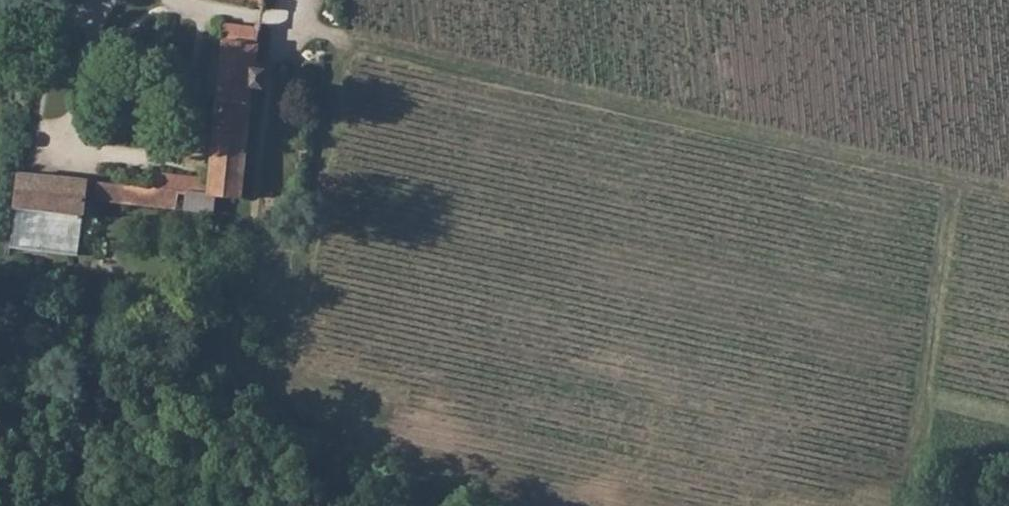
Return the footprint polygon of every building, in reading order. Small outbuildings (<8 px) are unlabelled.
[(274,0),(251,0),(250,8),(273,11),(274,0)] [(126,184),(125,209),(211,217),(215,198),(242,203),(258,93),(275,93),(276,80),(274,67),(268,56),(268,29),(227,26),(213,183),(159,178),(158,188),(126,184)] [(24,173),(19,212),(85,217),(92,180),(24,173)] [(126,184),(103,182),(100,206),(125,209),(126,184)]
